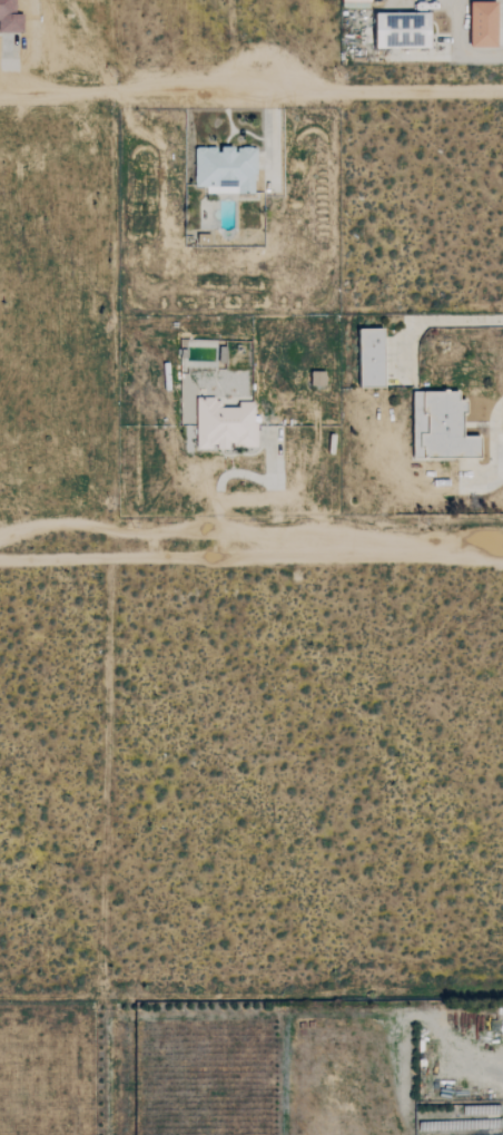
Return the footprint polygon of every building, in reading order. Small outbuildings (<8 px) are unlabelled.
[(365,8),(365,0),(337,0),(337,8),(365,8)] [(492,3),(465,2),(465,47),(492,47),(492,3)] [(424,48),(423,12),(368,13),(369,48),(424,48)] [(258,147),(220,147),(196,147),(196,186),(226,187),(226,181),(239,181),(239,193),(257,193),(258,147)] [(388,388),(387,329),(363,329),(364,374),(358,374),(358,388),(388,388)] [(326,371),(313,372),(314,386),(327,385),(326,371)] [(485,458),(484,436),(469,436),(468,400),(463,400),(462,392),(415,393),(416,459),(485,458)] [(197,449),(215,449),(231,449),(231,446),(258,446),(258,402),(240,402),(240,407),(222,407),(222,398),(197,398),(197,449)]
